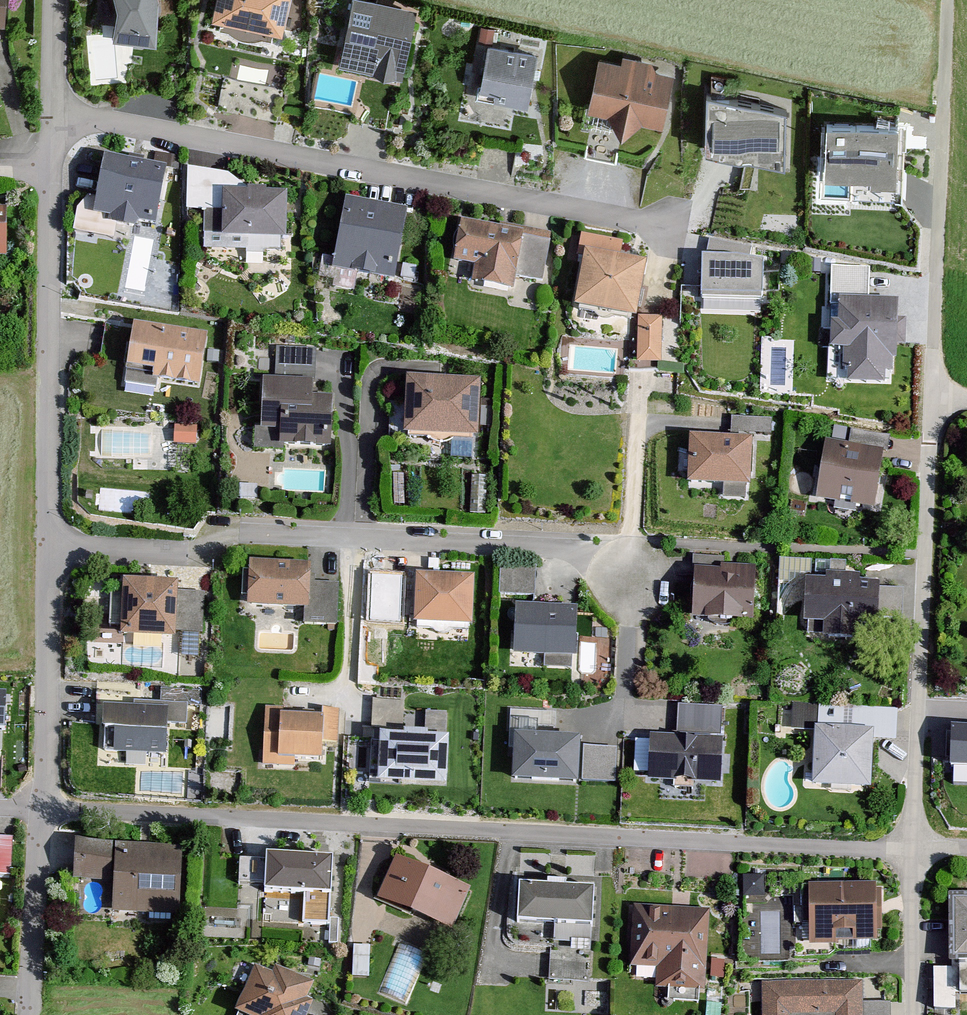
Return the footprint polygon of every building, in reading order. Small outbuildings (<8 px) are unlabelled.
[(121,11),(118,35),(162,42),(164,12),(161,0),(119,0),(121,11)] [(213,27),(285,42),(293,0),(218,0),(213,27)] [(363,0),(348,0),(334,69),(409,84),(424,13),(363,0)] [(544,61),(488,50),(479,96),(535,108),(544,61)] [(678,80),(602,66),(592,118),(669,132),(678,80)] [(796,110),(716,96),(707,149),(787,162),(796,110)] [(897,126),(826,124),(824,179),(870,180),(870,188),(895,189),(897,126)] [(169,175),(106,163),(96,218),(158,230),(169,175)] [(288,197),(227,196),(226,240),(287,241),(288,197)] [(409,220),(349,208),(336,271),(397,284),(409,220)] [(0,215),(0,264),(11,264),(11,215),(0,215)] [(553,240),(463,225),(456,267),(478,271),(476,284),(517,290),(519,281),(546,285),(553,240)] [(762,253),(701,252),(701,297),(761,298),(762,253)] [(650,266),(589,256),(580,311),(641,321),(650,266)] [(871,274),(828,272),(824,385),(893,387),(896,308),(870,307),(871,274)] [(663,328),(640,328),(641,366),(665,365),(663,328)] [(211,346),(132,333),(124,383),(203,395),(211,346)] [(338,387),(261,386),(260,461),(337,462),(338,387)] [(481,389),(406,386),(404,441),(479,443),(481,389)] [(726,441),(690,441),(689,490),(753,492),(754,445),(769,445),(769,424),(726,423),(726,441)] [(197,430),(173,428),(171,447),(196,449),(197,430)] [(852,450),(826,447),(819,505),(881,513),(890,442),(853,437),(852,450)] [(754,574),(695,571),(693,620),(752,623),(754,574)] [(317,573),(252,574),(252,614),(306,613),(306,623),(337,623),(336,590),(317,590),(317,573)] [(187,578),(123,576),(121,639),(185,641),(187,578)] [(399,580),(366,580),(365,617),(398,618),(399,580)] [(478,583),(413,580),(412,629),(477,631),(478,583)] [(898,587),(805,585),(804,633),(829,634),(828,642),(857,643),(857,627),(898,628),(898,587)] [(580,610),(508,609),(508,657),(580,658),(580,610)] [(172,715),(106,711),(103,756),(169,760),(172,715)] [(339,712),(322,711),(264,711),(263,773),(327,774),(327,741),(339,741),(339,712)] [(517,712),(516,734),(515,781),(581,783),(582,738),(559,737),(559,713),(517,712)] [(819,712),(818,730),(815,790),(875,793),(877,743),(896,744),(897,716),(819,712)] [(721,788),(725,716),(676,714),(675,739),(647,738),(645,784),(721,788)] [(951,723),(950,761),(966,762),(966,724),(951,723)] [(448,731),(380,728),(378,777),(446,780),(448,731)] [(584,746),(584,782),(619,782),(619,747),(584,746)] [(182,842),(75,837),(74,876),(115,877),(114,909),(179,911),(182,842)] [(1,876),(9,876),(11,843),(0,843),(0,892),(1,876)] [(332,853),(266,850),(264,886),(305,888),(303,919),(329,921),(332,853)] [(471,891),(398,861),(379,905),(453,935),(471,891)] [(600,887),(521,887),(522,931),(601,931),(600,887)] [(884,889),(815,890),(816,944),(885,943),(884,889)] [(954,898),(957,969),(935,970),(936,1001),(966,1000),(966,898),(954,898)] [(712,912),(628,910),(626,972),(662,972),(661,996),(710,997),(712,912)] [(260,968),(242,1014),(314,1014),(323,991),(260,968)] [(761,985),(762,1014),(865,1014),(864,984),(761,985)]
